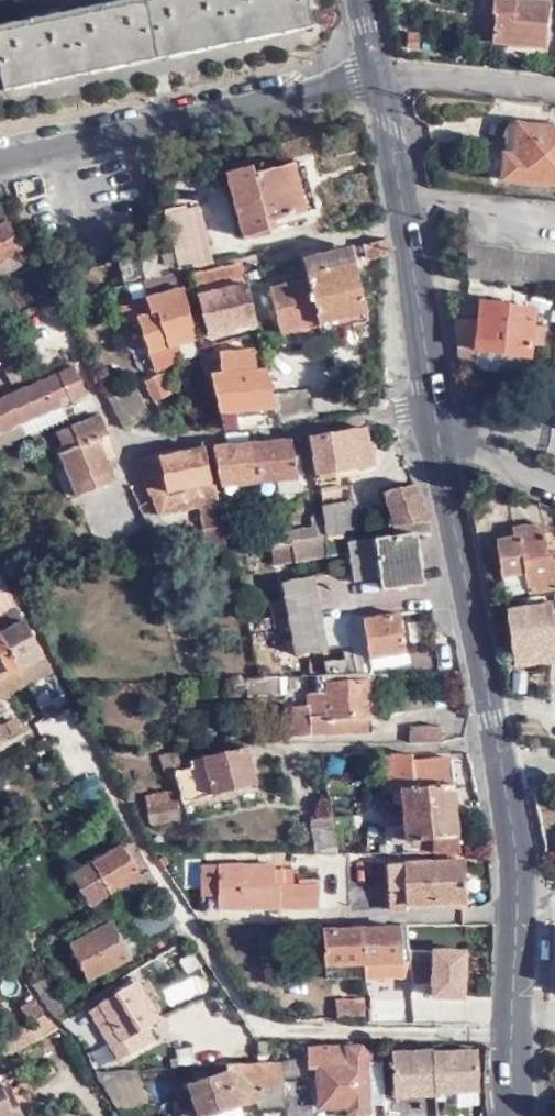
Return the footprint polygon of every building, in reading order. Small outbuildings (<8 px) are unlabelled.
[(0,30),(0,52),(8,92),(315,32),(309,0),(152,0),(0,30)] [(511,2),(510,0),(489,0),(486,17),(490,18),(488,46),(542,50),(545,3),(511,2)] [(419,33),(407,33),(406,50),(418,51),(419,33)] [(500,126),(499,154),(512,155),(512,127),(500,126)] [(512,127),(512,155),(499,154),(496,186),(554,193),(554,131),(512,127)] [(483,155),(497,154),(496,128),(483,128),(483,155)] [(260,167),(232,174),(249,240),(277,234),(274,222),(309,214),(296,164),(262,172),(260,167)] [(208,207),(171,215),(178,250),(182,266),(196,263),(197,266),(201,265),(201,269),(220,264),(208,207)] [(28,251),(6,210),(0,213),(0,264),(28,251)] [(387,254),(387,241),(377,243),(362,246),(365,259),(387,254)] [(461,280),(554,291),(554,258),(466,245),(461,280)] [(357,266),(354,249),(330,254),(334,271),(357,266)] [(28,251),(0,264),(0,277),(33,261),(28,251)] [(367,314),(357,266),(334,271),(330,254),(305,260),(308,277),(273,286),(284,329),(367,314)] [(197,281),(201,298),(251,286),(248,272),(247,269),(197,281)] [(156,280),(160,297),(188,290),(184,273),(156,280)] [(251,286),(201,298),(209,336),(258,325),(251,286)] [(199,340),(188,290),(160,297),(122,308),(128,324),(141,320),(151,354),(183,345),(199,340)] [(531,342),(534,322),(536,309),(477,301),(476,319),(454,318),(454,357),(455,367),(456,367),(475,367),(477,349),(528,355),(531,342)] [(545,324),(534,322),(531,342),(542,343),(545,324)] [(151,354),(156,368),(163,366),(164,368),(181,363),(179,354),(185,351),(183,345),(151,354)] [(275,402),(267,367),(258,368),(255,350),(221,354),(223,373),(214,375),(225,424),(226,430),(242,429),(237,409),(275,402)] [(170,391),(164,368),(163,366),(156,368),(150,369),(157,394),(170,391)] [(60,406),(89,393),(78,367),(0,399),(0,431),(60,406)] [(316,415),(310,382),(279,388),(285,420),(316,415)] [(137,387),(112,399),(127,428),(151,417),(137,387)] [(60,406),(0,431),(0,440),(2,444),(64,416),(60,406)] [(97,439),(110,434),(102,416),(58,434),(65,451),(62,453),(80,496),(115,482),(107,461),(97,439)] [(368,430),(310,440),(316,479),(377,468),(374,445),(371,445),(368,430)] [(111,434),(110,434),(97,439),(107,461),(120,456),(111,434)] [(290,444),(253,447),(256,486),(258,500),(275,498),(295,495),(290,444)] [(219,490),(256,486),(253,447),(213,449),(217,489),(219,490)] [(160,458),(158,450),(140,461),(151,496),(208,486),(203,450),(160,458)] [(210,486),(208,486),(151,496),(155,510),(200,505),(213,503),(210,486)] [(258,500),(256,486),(219,490),(221,504),(258,500)] [(427,524),(415,486),(403,488),(383,493),(391,529),(414,525),(427,524)] [(215,532),(213,506),(213,503),(200,505),(196,506),(204,558),(217,556),(216,539),(215,532)] [(355,503),(321,508),(322,518),(325,539),(360,533),(355,503)] [(225,505),(213,506),(215,532),(228,530),(225,505)] [(325,539),(322,518),(308,521),(310,532),(312,541),(325,539)] [(312,541),(291,545),(292,555),(295,568),(325,563),(324,560),(349,556),(353,584),(379,580),(381,592),(422,586),(413,536),(432,533),(430,524),(427,524),(414,525),(391,529),(393,540),(349,546),(348,536),(325,539),(312,541)] [(501,578),(504,592),(507,597),(526,593),(527,596),(554,590),(554,572),(551,554),(544,555),(538,526),(510,532),(511,541),(494,544),(501,578)] [(291,545),(312,541),(310,532),(284,536),(285,545),(291,545)] [(271,548),(285,545),(284,536),(261,539),(262,549),(271,548)] [(285,545),(271,548),(272,559),(292,555),(291,545),(285,545)] [(294,656),(326,651),(322,622),(314,580),(281,585),(284,600),(289,627),(294,656)] [(19,667),(44,653),(28,620),(25,620),(7,586),(0,589),(0,631),(19,667)] [(289,627),(284,600),(268,603),(273,631),(289,627)] [(502,613),(508,657),(553,650),(547,606),(502,613)] [(404,652),(399,616),(363,621),(368,657),(404,652)] [(349,647),(348,623),(347,618),(322,622),(326,651),(341,648),(343,660),(324,663),(327,676),(356,674),(349,647)] [(363,621),(348,623),(356,674),(370,672),(368,657),(363,621)] [(27,684),(19,667),(0,631),(0,701),(27,684)] [(368,657),(370,672),(407,667),(404,652),(368,657)] [(51,668),(44,653),(19,667),(27,684),(30,683),(29,681),(51,668)] [(369,735),(367,674),(356,674),(327,676),(300,677),(301,704),(291,704),(292,737),(369,735)] [(279,679),(259,680),(247,680),(248,697),(279,697),(279,679)] [(15,718),(6,722),(0,725),(0,731),(3,739),(12,735),(12,734),(20,729),(15,718)] [(410,730),(410,745),(441,745),(440,730),(410,730)] [(246,748),(190,759),(191,765),(174,768),(181,799),(254,786),(246,748)] [(183,761),(181,753),(158,757),(160,766),(183,761)] [(411,756),(389,756),(394,793),(402,792),(404,805),(380,807),(384,831),(406,830),(408,844),(414,843),(415,852),(437,852),(437,854),(461,853),(451,761),(412,764),(411,756)] [(178,815),(173,787),(145,791),(149,820),(178,815)] [(332,854),(328,817),(308,819),(313,854),(332,854)] [(90,902),(111,891),(127,883),(133,892),(155,880),(132,839),(73,873),(90,902)] [(461,853),(437,854),(437,860),(434,860),(436,902),(467,901),(465,853),(461,853)] [(436,902),(434,860),(392,862),(394,888),(391,889),(391,915),(407,914),(407,904),(436,902)] [(196,894),(213,895),(212,863),(197,863),(196,894)] [(213,908),(286,909),(287,884),(269,884),(269,864),(212,863),(213,895),(213,908)] [(116,901),(133,892),(127,883),(111,891),(116,901)] [(313,884),(287,884),(286,909),(312,909),(313,884)] [(467,901),(436,902),(437,913),(468,912),(467,901)] [(436,902),(407,904),(407,914),(437,913),(436,902)] [(9,911),(13,917),(20,913),(17,907),(9,911)] [(112,923),(72,944),(90,978),(130,958),(112,923)] [(401,928),(363,929),(364,964),(402,962),(402,943),(401,928)] [(326,965),(364,964),(363,929),(325,929),(326,965)] [(483,948),(409,947),(410,984),(434,984),(434,999),(472,999),(471,977),(484,977),(483,948)] [(403,978),(402,962),(364,964),(365,979),(403,978)] [(44,977),(33,983),(52,1014),(56,1017),(66,1011),(44,977)] [(139,980),(90,1010),(119,1060),(155,1039),(147,1026),(160,1018),(139,980)] [(400,997),(371,998),(372,1017),(401,1015),(400,997)] [(365,1016),(364,999),(336,999),(337,1018),(365,1016)] [(0,1036),(0,1054),(1,1054),(3,1057),(58,1028),(44,1014),(30,1021),(0,1036)] [(434,1094),(432,1050),(432,1048),(391,1049),(392,1097),(434,1096),(434,1094)] [(479,1092),(478,1048),(432,1050),(434,1094),(479,1092)] [(305,1050),(304,1060),(366,1057),(365,1055),(357,1049),(305,1050)] [(366,1057),(304,1060),(304,1068),(306,1069),(317,1069),(319,1107),(347,1105),(348,1112),(349,1115),(352,1115),(364,1115),(365,1115),(367,1114),(369,1112),(366,1057)] [(259,1062),(218,1063),(220,1073),(223,1072),(232,1105),(238,1104),(255,1098),(252,1082),(277,1080),(277,1078),(293,1077),(292,1061),(275,1061),(259,1062)] [(99,1068),(119,1112),(121,1115),(143,1115),(138,1106),(144,1102),(126,1067),(108,1068),(99,1068)] [(232,1105),(223,1072),(220,1073),(190,1080),(191,1085),(180,1087),(185,1110),(181,1112),(182,1115),(200,1115),(232,1105)] [(24,1115),(11,1084),(3,1087),(0,1082),(0,1115),(22,1115),(24,1115)] [(283,1103),(284,1115),(311,1115),(310,1105),(298,1106),(296,1097),(286,1098),(286,1103),(283,1103)] [(238,1104),(232,1105),(236,1115),(241,1115),(238,1104)] [(232,1105),(200,1115),(236,1115),(232,1105)]
